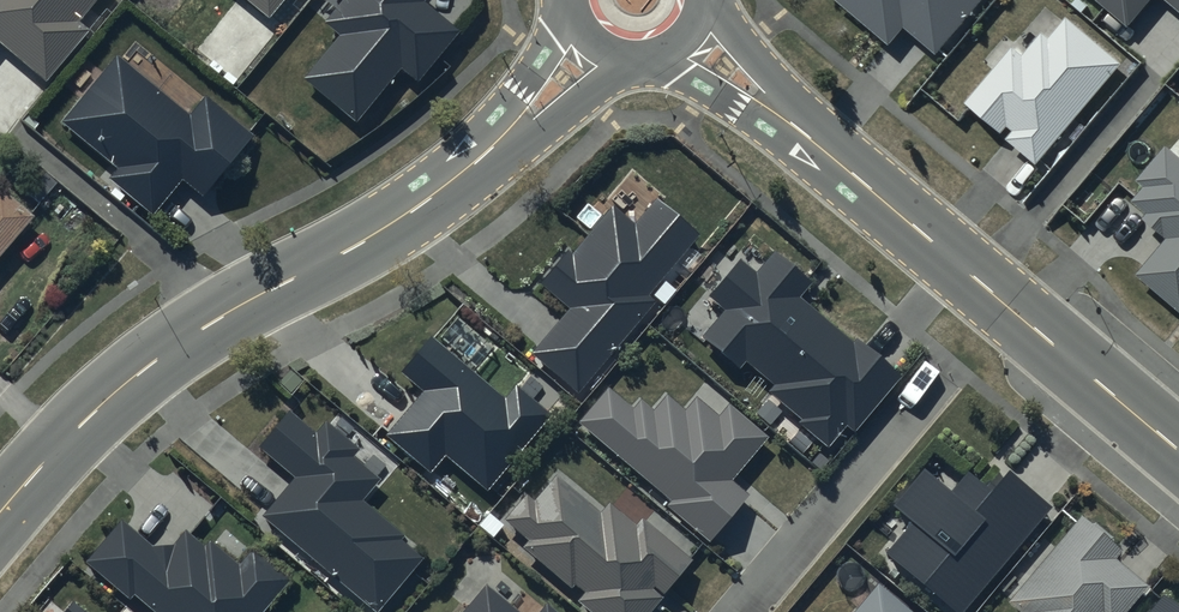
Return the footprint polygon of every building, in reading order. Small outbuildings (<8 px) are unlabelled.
[(42,73),(84,21),(75,13),(85,0),(0,0),(0,38),(42,73)] [(265,10),(273,0),(253,0),(265,10)] [(318,13),(335,26),(299,69),(351,112),(396,60),(413,73),(455,22),(429,0),(329,0),(318,13)] [(890,36),(902,18),(936,46),(972,0),(846,0),(890,36)] [(1127,18),(1142,0),(1105,0),(1127,18)] [(1057,16),(1045,5),(1016,40),(1012,37),(964,92),(999,123),(1004,117),(1009,122),(1004,129),(1035,156),(1120,54),(1065,7),(1057,16)] [(185,105),(112,45),(56,113),(112,160),(105,169),(149,206),(178,171),(198,188),(250,127),(201,86),(185,105)] [(1134,171),(1141,177),(1129,191),(1144,205),(1140,209),(1165,230),(1134,264),(1178,304),(1178,150),(1163,137),(1134,171)] [(35,225),(1,196),(0,197),(0,264),(35,225)] [(698,234),(656,199),(635,224),(612,206),(573,253),(568,249),(540,282),(570,307),(532,352),(580,392),(655,302),(648,295),(698,234)] [(813,282),(774,249),(756,270),(739,256),(706,295),(724,310),(702,336),(738,367),(745,358),(775,384),(769,391),(830,442),(845,424),(857,433),(905,376),(858,336),(853,342),(800,298),(813,282)] [(504,396),(433,335),(402,371),(424,390),(386,434),(430,471),(446,453),(489,489),(552,415),(515,383),(504,396)] [(634,415),(610,394),(581,428),(672,505),(668,510),(711,547),(750,502),(732,487),(769,444),(729,410),(719,422),(698,403),(686,417),(668,402),(656,416),(643,405),(634,415)] [(325,421),(316,432),(289,409),(258,447),(294,478),(262,516),(376,611),(378,611),(424,558),(401,539),(403,536),(362,501),(379,480),(352,457),(359,449),(325,421)] [(1050,514),(1007,477),(989,497),(967,478),(948,499),(923,477),(893,512),(913,530),(887,561),(946,611),(965,611),(1050,514)] [(501,524),(526,543),(518,553),(569,594),(572,591),(579,596),(572,605),(580,611),(652,611),(690,565),(637,522),(632,529),(605,507),(598,517),(552,479),(531,505),(522,498),(501,524)] [(1082,514),(1008,602),(1020,611),(1125,611),(1148,584),(1116,558),(1124,548),(1082,514)] [(185,530),(173,545),(152,546),(121,520),(86,561),(130,600),(134,594),(155,611),(264,611),(289,579),(251,552),(239,565),(210,540),(204,546),(185,530)] [(876,591),(859,611),(901,611),(876,591)] [(485,593),(470,611),(509,611),(485,593)] [(1163,599),(1152,611),(1178,611),(1163,599)]
